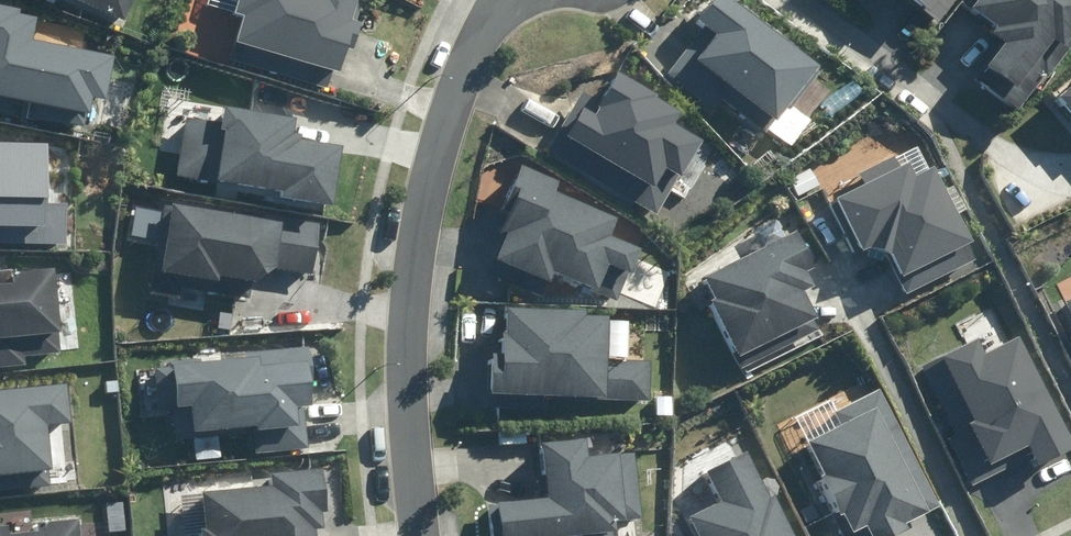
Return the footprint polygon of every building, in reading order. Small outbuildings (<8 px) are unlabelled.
[(118,24),(131,0),(72,0),(118,24)] [(234,17),(242,19),(234,47),(337,74),(346,39),(356,42),(360,26),(349,24),(356,0),(239,0),(234,17)] [(728,0),(712,0),(694,21),(714,38),(694,61),(775,128),(818,75),(728,0)] [(956,0),(897,0),(903,4),(905,1),(938,25),(956,0)] [(1012,112),(1070,37),(1070,0),(976,0),(966,12),(989,30),(986,35),(999,46),(979,71),(1005,92),(1000,101),(1012,112)] [(0,8),(0,106),(88,118),(90,103),(107,105),(113,58),(31,47),(34,20),(18,18),(19,11),(0,8)] [(658,94),(616,73),(606,95),(624,106),(592,115),(583,110),(549,153),(656,219),(676,179),(679,180),(700,133),(677,119),(679,115),(654,103),(658,94)] [(1054,100),(1070,124),(1070,87),(1054,100)] [(295,122),(222,108),(217,135),(224,137),(215,183),(274,194),(273,198),(329,209),(340,149),(291,140),(295,122)] [(0,146),(0,247),(65,248),(66,210),(48,210),(49,147),(0,146)] [(883,258),(895,283),(969,247),(931,169),(922,173),(909,147),(890,156),(854,173),(862,189),(833,203),(863,268),(883,258)] [(556,185),(516,168),(504,199),(519,206),(495,265),(550,287),(554,276),(599,294),(609,269),(632,279),(643,254),(607,239),(615,220),(552,194),(556,185)] [(279,223),(170,207),(160,277),(261,286),(276,270),(313,275),(317,251),(276,245),(279,223)] [(818,288),(792,236),(695,284),(734,363),(814,324),(801,296),(818,288)] [(56,337),(53,274),(10,276),(11,290),(0,291),(0,340),(56,337)] [(1063,302),(1070,317),(1070,298),(1063,302)] [(583,314),(504,309),(501,339),(498,339),(495,379),(488,379),(487,395),(645,405),(648,363),(616,361),(616,371),(600,370),(603,321),(583,320),(583,314)] [(936,364),(987,470),(1022,453),(1033,477),(1070,459),(1070,446),(1019,338),(980,356),(974,344),(936,364)] [(247,364),(172,362),(171,412),(191,413),(191,435),(282,437),(281,453),(306,453),(306,430),(294,430),(294,410),(309,410),(310,355),(247,354),(247,364)] [(0,392),(0,480),(49,477),(46,429),(27,411),(49,409),(66,426),(64,389),(0,392)] [(800,444),(819,477),(812,481),(833,518),(839,515),(851,535),(855,535),(866,530),(869,535),(895,535),(899,533),(898,530),(942,505),(876,391),(832,417),(837,427),(800,444)] [(491,504),(491,516),(496,516),(497,535),(612,535),(611,522),(634,521),(632,457),(581,459),(581,444),(542,446),(544,503),(491,504)] [(746,453),(699,474),(716,507),(685,523),(692,535),(788,535),(746,453)] [(199,493),(201,535),(319,535),(318,516),(323,516),(321,473),(270,475),(270,490),(199,493)] [(76,522),(42,523),(43,532),(24,532),(24,535),(76,535),(76,522)]
